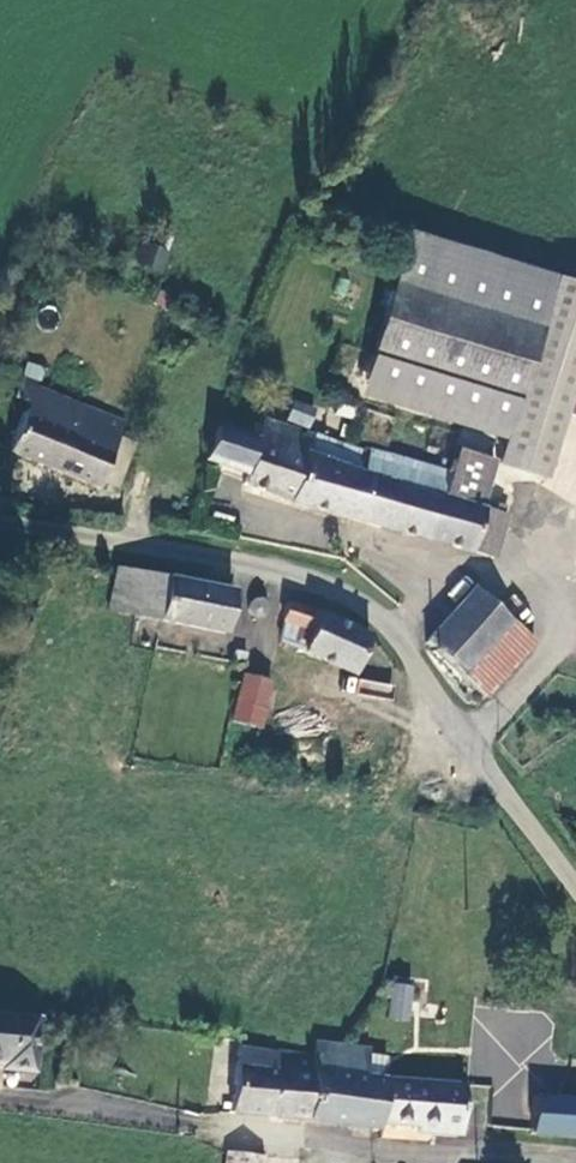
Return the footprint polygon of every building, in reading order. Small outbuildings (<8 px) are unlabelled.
[(142,265),(161,268),(165,239),(146,236),(142,265)] [(401,239),(358,382),(505,426),(493,466),(539,480),(575,356),(575,291),(401,239)] [(121,417),(16,368),(7,385),(25,394),(3,444),(92,484),(121,417)] [(256,441),(215,430),(203,460),(240,477),(238,483),(279,500),(494,558),(506,515),(479,508),(493,461),(453,449),(446,472),(370,451),(362,475),(304,459),(310,441),(262,424),(256,441)] [(464,428),(459,445),(483,451),(487,434),(464,428)] [(230,592),(112,567),(108,583),(134,589),(129,615),(223,633),(230,592)] [(134,589),(108,583),(102,609),(129,615),(134,589)] [(535,642),(474,588),(426,643),(487,696),(535,642)] [(252,598),(245,603),(244,612),(250,619),(258,620),(266,615),(267,606),(261,599),(252,598)] [(299,608),(287,604),(281,619),(303,629),(296,648),(355,670),(370,636),(299,608)] [(272,679),(244,675),(238,719),(266,723),(272,679)] [(402,1022),(408,987),(388,984),(383,1019),(402,1022)] [(0,1014),(0,1068),(34,1071),(39,1018),(0,1014)] [(248,1038),(236,1036),(229,1113),(310,1122),(318,1054),(313,1053),(247,1044),(248,1038)] [(367,1050),(317,1037),(313,1053),(318,1054),(310,1122),(381,1129),(382,1122),(459,1133),(466,1087),(367,1077),(367,1050)] [(536,1099),(534,1111),(496,1107),(493,1130),(533,1133),(533,1138),(575,1142),(575,1103),(536,1099)]
